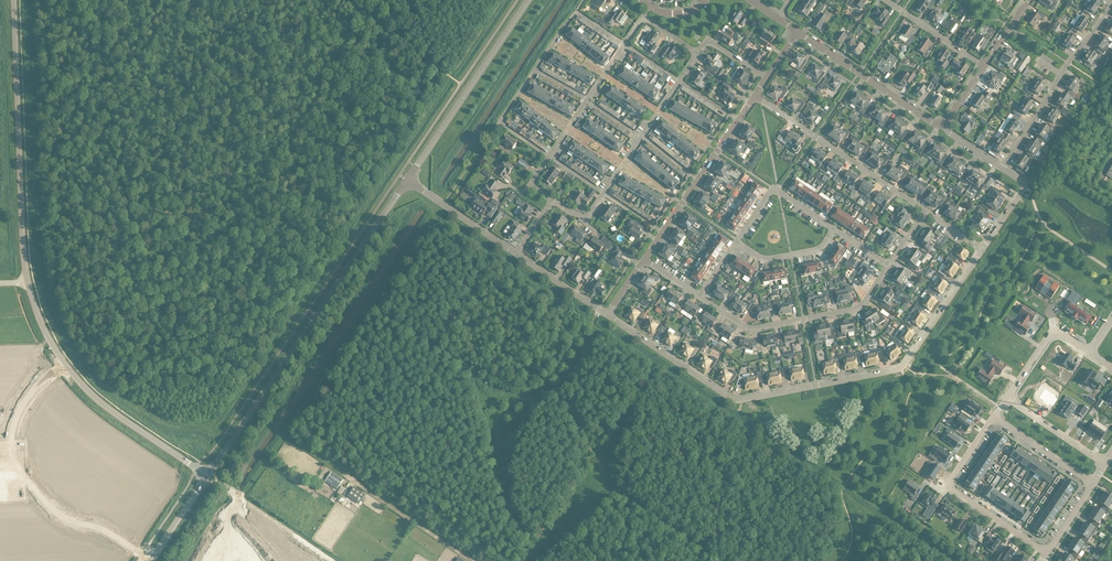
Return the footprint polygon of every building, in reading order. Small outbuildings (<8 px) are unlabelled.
[(604,4),(605,2),(603,0),(595,0),(592,4),(600,9),(599,11),(606,16),(610,8),(604,4)] [(797,11),(806,16),(816,1),(814,0),(803,0),(802,2),(803,3),(797,11)] [(848,5),(854,9),(856,8),(857,6),(861,9),(866,0),(852,0),(848,5)] [(916,10),(922,14),(926,7),(929,9),(934,3),(929,0),(919,0),(918,2),(920,3),(916,10)] [(1097,9),(1100,4),(1098,2),(1099,0),(1091,0),(1089,3),(1097,9)] [(1094,14),(1097,9),(1089,3),(1083,11),(1089,15),(1091,12),(1094,14)] [(816,19),(812,25),(819,30),(827,18),(820,14),(825,6),(821,4),(813,17),(816,19)] [(880,10),(876,7),(871,14),(876,16),(875,18),(881,22),(879,25),(883,27),(890,17),(887,15),(888,13),(881,9),(880,10)] [(608,20),(606,22),(611,25),(613,24),(614,21),(618,24),(624,14),(618,10),(616,14),(613,12),(612,14),(608,20)] [(936,23),(940,19),(943,15),(939,13),(939,14),(934,10),(928,18),(936,23)] [(737,11),(730,21),(736,25),(738,21),(740,22),(739,24),(742,26),(746,20),(743,18),(742,19),(740,18),(742,15),(737,11)] [(1036,15),(1032,12),(1029,16),(1025,22),(1033,27),(1039,19),(1042,21),(1045,17),(1038,12),(1036,15)] [(1076,21),(1085,27),(1088,22),(1085,20),(1087,17),(1082,13),(1076,21)] [(944,20),(940,25),(943,27),(943,28),(953,35),(961,23),(951,16),(947,22),(944,20)] [(1051,30),(1054,32),(1060,23),(1057,21),(1051,30)] [(1081,32),(1085,27),(1076,21),(1071,29),(1077,33),(1078,30),(1081,32)] [(898,38),(905,43),(905,42),(908,44),(910,42),(907,40),(913,30),(907,26),(905,28),(901,26),(898,31),(901,34),(898,38)] [(576,32),(571,28),(570,29),(568,28),(565,33),(564,34),(570,39),(576,32)] [(972,32),(965,28),(958,38),(965,43),(966,42),(968,44),(977,32),(974,30),(972,32)] [(725,35),(722,33),(718,38),(728,45),(732,39),(728,36),(729,35),(731,36),(733,33),(727,29),(725,32),(727,33),(725,35)] [(775,37),(765,30),(761,36),(765,39),(764,40),(760,37),(758,41),(766,46),(768,43),(767,42),(768,40),(771,43),(775,37)] [(576,32),(570,39),(575,43),(582,35),(577,31),(576,32)] [(1064,39),(1072,45),(1075,40),(1072,38),(1074,35),(1069,31),(1064,39)] [(834,40),(840,44),(844,39),(847,41),(852,34),(849,32),(848,33),(846,32),(844,35),(840,32),(834,40)] [(646,43),(643,47),(647,50),(653,55),(658,47),(654,45),(659,38),(656,36),(656,34),(654,35),(652,33),(645,42),(646,43)] [(972,47),(978,51),(980,48),(983,50),(988,42),(985,40),(985,41),(979,37),(980,36),(976,34),(973,39),(976,41),(972,47)] [(582,35),(575,43),(579,47),(585,39),(586,38),(582,35)] [(1097,41),(1107,48),(1111,42),(1101,36),(1097,41)] [(930,52),(927,49),(931,43),(923,38),(916,49),(923,54),(922,56),(926,58),(930,52)] [(588,41),(585,39),(579,47),(584,50),(590,43),(592,41),(590,39),(588,41)] [(851,49),(850,51),(857,56),(863,46),(856,42),(851,39),(847,45),(851,49)] [(1068,50),(1072,45),(1064,39),(1058,47),(1065,51),(1066,49),(1068,50)] [(1107,48),(1097,41),(1094,46),(1097,48),(1095,50),(1102,55),(1108,48),(1107,48)] [(590,43),(584,50),(589,54),(595,47),(594,47),(590,43)] [(595,47),(589,54),(593,58),(599,51),(600,50),(595,46),(594,47),(595,47)] [(674,57),(676,57),(677,55),(677,54),(676,53),(678,50),(671,46),(668,50),(667,50),(665,48),(659,56),(664,60),(665,58),(667,59),(668,59),(669,58),(672,60),(674,56),(674,57)] [(1012,65),(1017,59),(1014,57),(1014,56),(1012,55),(1014,52),(1009,48),(1004,55),(1003,54),(999,60),(1008,66),(1009,63),(1012,65)] [(755,54),(753,53),(751,56),(753,57),(751,60),(757,64),(763,54),(758,50),(755,54)] [(949,54),(942,50),(936,59),(940,63),(939,65),(944,69),(948,63),(945,61),(949,54)] [(1086,55),(1093,60),(1096,55),(1089,50),(1086,55)] [(599,51),(593,58),(598,62),(604,54),(599,51)] [(795,52),(789,61),(796,66),(794,68),(800,72),(804,65),(801,63),(803,60),(804,58),(795,52)] [(546,61),(553,65),(558,56),(552,53),(551,55),(548,54),(547,59),(546,61)] [(708,56),(703,62),(707,64),(705,67),(715,74),(716,72),(718,69),(714,66),(716,62),(720,57),(714,53),(711,58),(708,56)] [(1018,66),(1023,69),(1029,59),(1021,53),(1019,57),(1023,60),(1018,66)] [(604,54),(598,62),(604,67),(604,66),(609,61),(607,60),(609,58),(604,54)] [(887,73),(890,75),(895,68),(893,67),(897,60),(890,55),(886,62),(882,59),(877,66),(878,67),(877,69),(884,74),(886,71),(887,72),(887,73)] [(1086,55),(1082,60),(1085,62),(1083,65),(1090,69),(1092,67),(1090,65),(1093,60),(1086,55)] [(558,56),(553,65),(558,67),(563,59),(558,56)] [(563,59),(558,67),(563,70),(568,62),(563,59)] [(962,77),(968,67),(962,63),(961,65),(954,60),(950,66),(957,70),(955,72),(962,77)] [(563,70),(562,73),(564,74),(566,72),(569,73),(573,65),(568,62),(563,70)] [(813,64),(807,73),(814,78),(812,81),(817,84),(822,77),(819,75),(821,72),(823,70),(813,64)] [(573,65),(569,73),(574,76),(578,68),(573,65)] [(617,75),(623,79),(628,72),(629,71),(624,67),(622,70),(621,69),(617,75)] [(578,68),(574,76),(579,79),(584,71),(578,68)] [(725,69),(722,68),(717,75),(719,77),(725,69)] [(750,77),(739,69),(732,78),(733,79),(731,82),(737,86),(739,83),(744,86),(750,77)] [(703,70),(701,73),(696,70),(694,75),(693,77),(690,81),(697,87),(703,78),(706,80),(710,75),(703,70)] [(584,71),(579,79),(584,82),(589,74),(584,71)] [(984,82),(996,90),(1004,78),(994,71),(992,74),(990,73),(984,82)] [(623,79),(628,83),(633,75),(628,72),(623,79)] [(903,87),(906,82),(910,85),(915,76),(909,72),(907,75),(903,72),(896,82),(903,87)] [(589,74),(584,82),(591,86),(594,79),(593,79),(594,77),(589,74)] [(633,75),(628,83),(633,86),(638,78),(633,75)] [(638,78),(633,86),(638,89),(644,81),(645,78),(640,75),(638,78)] [(829,81),(825,78),(819,87),(823,90),(824,88),(826,90),(828,87),(835,92),(841,83),(832,76),(829,81)] [(936,85),(940,80),(934,76),(930,81),(936,85)] [(1068,82),(1075,87),(1079,82),(1082,85),(1084,82),(1076,76),(1074,79),(1071,77),(1068,82)] [(1033,85),(1041,90),(1045,85),(1042,83),(1044,80),(1038,77),(1033,85)] [(644,81),(638,89),(643,93),(648,85),(649,84),(644,81)] [(1064,87),(1069,90),(1067,93),(1073,96),(1075,94),(1072,92),(1075,87),(1068,82),(1064,87)] [(650,83),(649,84),(648,85),(643,93),(648,96),(654,87),(655,86),(650,83)] [(730,87),(723,83),(720,88),(724,90),(720,96),(729,103),(730,102),(731,102),(732,102),(734,98),(734,97),(733,97),(734,96),(728,91),(730,87)] [(913,93),(920,98),(926,90),(929,93),(933,87),(927,83),(925,86),(923,87),(919,84),(913,93)] [(1033,85),(1030,83),(1025,91),(1033,96),(1035,93),(1038,95),(1041,90),(1033,85)] [(533,96),(537,88),(532,85),(531,86),(529,85),(527,90),(526,92),(533,96)] [(938,85),(934,90),(939,94),(943,88),(938,85)] [(775,101),(779,96),(782,98),(788,90),(781,86),(779,90),(772,86),(766,95),(775,101)] [(604,94),(610,98),(616,91),(610,87),(609,89),(608,88),(604,94)] [(654,87),(648,96),(654,100),(658,94),(657,93),(659,90),(654,87)] [(537,88),(533,96),(538,99),(543,90),(537,88)] [(543,90),(538,99),(543,102),(548,93),(543,90)] [(616,91),(610,98),(615,102),(621,94),(616,91)] [(852,103),(855,106),(862,96),(859,93),(858,94),(856,92),(853,96),(850,93),(843,103),(847,106),(848,105),(850,106),(852,103)] [(548,93),(543,102),(549,104),(553,96),(548,93)] [(974,98),(975,98),(973,100),(970,104),(979,109),(985,100),(987,102),(991,97),(984,93),(981,96),(977,93),(974,98)] [(1017,102),(1020,104),(1029,110),(1032,105),(1029,103),(1032,99),(1023,93),(1017,102)] [(1075,98),(1073,96),(1067,93),(1065,95),(1062,93),(1059,98),(1066,103),(1070,106),(1075,98)] [(621,94),(615,102),(620,105),(625,97),(621,94)] [(930,104),(936,109),(942,100),(936,95),(930,104)] [(553,96),(549,104),(554,107),(558,99),(553,96)] [(866,98),(862,96),(855,106),(859,108),(858,111),(863,115),(870,103),(867,102),(868,101),(865,99),(866,98)] [(625,97),(620,105),(625,108),(630,101),(625,97)] [(797,108),(800,110),(805,103),(800,100),(798,103),(791,98),(785,107),(794,113),(797,108)] [(1066,103),(1059,98),(1055,103),(1062,108),(1060,110),(1066,114),(1068,111),(1063,108),(1066,103)] [(558,99),(554,107),(559,110),(564,102),(558,99)] [(679,105),(679,104),(680,103),(680,102),(678,100),(676,103),(673,102),(672,103),(671,103),(668,109),(667,109),(674,113),(679,105)] [(630,101),(625,108),(630,112),(635,104),(630,101)] [(515,110),(520,114),(526,107),(520,102),(518,104),(514,107),(516,109),(515,110)] [(564,102),(559,110),(564,113),(569,105),(564,102)] [(679,105),(674,113),(679,116),(684,107),(684,108),(685,106),(680,103),(679,104),(679,105)] [(635,104),(630,112),(635,115),(640,107),(635,104)] [(1025,115),(1029,110),(1020,104),(1016,111),(1015,112),(1020,116),(1022,113),(1025,115)] [(569,105),(564,113),(571,117),(571,116),(574,111),(572,111),(574,108),(569,105)] [(812,125),(818,116),(811,112),(813,109),(807,105),(803,112),(806,114),(803,119),(812,125)] [(875,119),(881,110),(875,105),(872,109),(870,107),(864,116),(869,119),(871,116),(875,119)] [(526,107),(520,114),(524,118),(530,110),(526,107)] [(640,107),(635,115),(641,119),(645,113),(644,113),(645,111),(640,107)] [(684,107),(679,116),(685,119),(689,110),(684,108),(684,107)] [(1048,113),(1056,119),(1060,114),(1064,117),(1066,114),(1060,110),(1057,108),(1055,110),(1052,108),(1048,113)] [(530,110),(524,118),(529,121),(535,114),(530,110)] [(689,110),(685,119),(690,121),(694,113),(689,110)] [(881,110),(875,119),(879,122),(877,124),(882,128),(888,118),(886,116),(887,114),(881,110)] [(694,113),(690,121),(695,124),(700,116),(700,115),(695,112),(694,113)] [(975,121),(964,113),(959,121),(963,123),(963,124),(963,125),(964,125),(961,129),(966,133),(970,128),(975,121)] [(1048,113),(1045,118),(1053,124),(1056,119),(1048,113)] [(529,121),(534,125),(540,118),(535,114),(529,121)] [(700,116),(695,124),(700,127),(705,119),(700,116)] [(1016,129),(1019,124),(1017,123),(1019,120),(1013,116),(1007,124),(1016,129)] [(540,118),(534,125),(538,129),(544,122),(540,118)] [(890,129),(894,132),(901,122),(897,119),(897,120),(894,118),(891,124),(888,122),(883,129),(888,132),(890,129)] [(533,128),(534,126),(526,119),(524,121),(533,128)] [(705,119),(700,127),(705,130),(710,122),(705,119)] [(588,132),(593,124),(588,121),(586,123),(585,123),(582,127),(581,128),(588,132)] [(710,122),(705,130),(712,134),(716,127),(714,127),(716,124),(711,121),(710,122)] [(833,139),(839,130),(841,127),(832,121),(828,127),(831,129),(827,136),(833,139)] [(544,122),(538,129),(543,133),(549,125),(544,122)] [(588,132),(593,135),(598,127),(595,125),(597,123),(595,122),(593,124),(588,132)] [(655,128),(660,133),(666,126),(662,122),(660,124),(659,123),(655,128)] [(901,122),(894,132),(898,134),(896,137),(901,141),(906,134),(903,132),(907,127),(904,125),(905,124),(901,122)] [(1038,129),(1046,134),(1049,129),(1050,130),(1052,127),(1047,123),(1045,126),(1041,124),(1038,129)] [(1012,135),(1016,129),(1007,124),(1002,132),(1007,135),(1009,133),(1012,135)] [(549,125),(543,133),(548,136),(554,129),(549,125)] [(742,130),(751,136),(754,131),(746,125),(742,130)] [(666,126),(660,133),(665,137),(671,130),(666,126)] [(598,127),(593,135),(598,138),(603,131),(598,127)] [(554,129),(548,136),(552,140),(555,138),(556,138),(559,134),(560,134),(554,129)] [(839,130),(833,139),(839,143),(843,137),(845,139),(850,132),(845,129),(843,132),(839,130)] [(1042,139),(1046,134),(1038,129),(1035,134),(1042,139)] [(670,141),(676,133),(671,130),(665,137),(667,138),(665,141),(668,143),(670,141)] [(751,136),(742,130),(739,135),(747,141),(751,136)] [(525,137),(528,139),(529,140),(529,141),(533,135),(530,133),(531,132),(529,131),(527,134),(525,137)] [(603,142),(608,134),(603,131),(598,138),(603,142)] [(781,132),(776,139),(780,141),(784,145),(786,142),(789,144),(796,134),(793,132),(792,133),(790,131),(787,136),(786,137),(784,136),(784,135),(784,134),(781,132)] [(907,141),(913,145),(920,136),(914,131),(910,137),(907,135),(903,142),(905,144),(907,141)] [(674,144),(680,137),(676,133),(670,141),(668,143),(670,145),(672,143),(674,144)] [(608,145),(613,137),(608,134),(603,142),(608,145)] [(789,144),(787,147),(791,150),(791,151),(797,155),(801,148),(799,147),(801,145),(802,143),(798,141),(800,138),(798,137),(798,136),(796,134),(789,144)] [(852,152),(858,144),(860,141),(852,135),(848,141),(850,143),(846,149),(852,152)] [(994,143),(1002,149),(1006,144),(1003,142),(1005,139),(1000,135),(994,143)] [(512,148),(513,148),(514,148),(515,146),(515,145),(514,145),(516,143),(506,136),(501,144),(511,150),(512,148)] [(920,136),(913,145),(917,147),(915,150),(917,152),(917,153),(920,155),(925,147),(922,145),(926,140),(920,136)] [(612,148),(618,141),(613,137),(608,145),(612,148)] [(679,148),(685,141),(680,137),(674,144),(679,148)] [(1036,139),(1034,141),(1031,139),(1028,144),(1035,149),(1038,151),(1041,146),(1040,145),(1042,143),(1036,139)] [(744,146),(736,140),(732,145),(741,151),(744,146)] [(618,141),(612,148),(619,153),(619,152),(622,148),(621,147),(623,144),(618,141)] [(685,141),(679,148),(684,152),(690,145),(685,141)] [(570,148),(568,151),(573,154),(578,146),(572,142),(571,142),(568,147),(570,148)] [(858,144),(852,152),(858,156),(862,150),(865,153),(869,147),(863,143),(861,147),(858,144)] [(999,154),(1002,149),(994,143),(989,151),(994,155),(996,152),(999,154)] [(940,147),(936,145),(935,146),(933,144),(929,150),(927,148),(922,155),(927,158),(929,155),(933,158),(940,147)] [(1035,149),(1028,144),(1024,149),(1032,154),(1035,149)] [(690,145),(684,152),(686,154),(684,156),(687,158),(688,156),(694,148),(690,145)] [(741,151),(732,145),(729,151),(737,156),(741,151)] [(578,146),(573,154),(578,157),(583,150),(578,146)] [(940,147),(933,158),(937,160),(935,163),(940,167),(944,160),(942,158),(945,153),(943,151),(943,150),(940,147)] [(492,157),(495,151),(490,148),(487,154),(492,157)] [(694,148),(688,156),(694,161),(699,155),(698,154),(699,152),(694,148)] [(871,165),(877,157),(879,154),(871,148),(867,154),(870,156),(866,162),(871,165)] [(815,162),(822,152),(819,150),(819,151),(816,149),(812,155),(809,153),(805,159),(808,161),(810,158),(815,162)] [(581,163),(583,161),(588,153),(583,150),(578,157),(576,160),(581,163)] [(821,171),(825,164),(822,162),(826,156),(824,154),(825,154),(822,152),(815,162),(820,165),(818,169),(821,171)] [(588,153),(583,161),(587,164),(593,156),(588,153)] [(639,164),(645,156),(641,153),(638,155),(637,154),(634,159),(633,159),(639,164)] [(880,160),(877,157),(871,165),(877,169),(881,163),(884,166),(889,158),(886,155),(885,158),(883,156),(880,160)] [(1017,160),(1025,165),(1028,160),(1021,155),(1017,160)] [(593,156),(587,164),(592,167),(598,160),(593,156)] [(645,156),(639,164),(644,167),(650,160),(645,156)] [(948,168),(952,171),(958,161),(952,157),(949,163),(946,161),(941,168),(946,171),(948,168)] [(529,164),(520,159),(517,163),(525,169),(529,164)] [(598,160),(592,167),(597,171),(603,163),(598,160)] [(650,160),(644,167),(649,171),(655,164),(650,160)] [(828,166),(825,164),(821,171),(826,174),(828,170),(831,172),(838,162),(835,161),(834,161),(832,160),(828,166)] [(1025,165),(1017,160),(1014,165),(1017,167),(1015,170),(1022,174),(1027,166),(1025,165)] [(500,169),(497,174),(503,178),(506,173),(508,174),(513,167),(504,161),(499,168),(500,169)] [(885,175),(891,178),(896,170),(891,166),(893,163),(890,161),(886,167),(889,169),(885,175)] [(964,166),(958,161),(952,171),(956,173),(954,176),(959,180),(964,173),(961,171),(964,166)] [(717,167),(726,173),(728,170),(730,172),(732,170),(735,172),(737,169),(731,165),(729,168),(721,162),(717,167)] [(840,164),(838,162),(831,172),(836,176),(833,180),(836,182),(837,180),(841,174),(844,170),(841,168),(843,166),(840,164)] [(603,163),(597,171),(602,174),(604,171),(606,172),(609,167),(609,168),(609,167),(603,163)] [(655,164),(649,171),(653,175),(659,168),(655,164)] [(555,179),(554,179),(559,172),(552,167),(543,180),(550,185),(553,181),(553,182),(555,179)] [(716,177),(727,185),(729,182),(723,178),(726,173),(717,167),(714,172),(717,175),(716,177)] [(659,168),(653,175),(658,179),(664,171),(659,168)] [(837,180),(840,182),(842,180),(847,183),(853,173),(851,171),(850,172),(848,170),(844,176),(841,174),(837,180)] [(902,174),(896,170),(891,178),(896,182),(900,176),(903,178),(908,171),(905,170),(902,174)] [(967,181),(971,184),(978,173),(975,171),(974,172),(971,170),(968,176),(965,174),(961,181),(966,184),(967,181)] [(663,182),(668,175),(664,171),(658,179),(663,182)] [(566,173),(563,178),(570,182),(573,177),(566,173)] [(853,173),(847,183),(850,185),(847,189),(852,192),(853,191),(857,185),(854,183),(858,177),(856,176),(856,175),(853,173)] [(978,173),(971,184),(975,186),(973,189),(979,193),(984,186),(980,184),(984,179),(981,177),(982,176),(978,173)] [(749,177),(745,174),(740,181),(744,183),(749,177)] [(904,188),(910,191),(918,180),(909,174),(903,184),(905,186),(904,188)] [(668,175),(663,182),(667,186),(673,179),(668,175)] [(624,188),(629,180),(622,176),(619,181),(620,182),(619,185),(624,188)] [(726,188),(727,185),(716,177),(714,179),(711,177),(707,182),(716,188),(719,183),(726,188)] [(988,188),(993,182),(988,178),(983,184),(988,188)] [(673,179),(667,186),(673,191),(677,186),(676,185),(678,183),(673,179)] [(787,186),(790,187),(789,189),(793,192),(799,184),(792,179),(787,186)] [(482,192),(491,199),(496,191),(494,190),(498,184),(492,180),(488,186),(487,185),(482,192)] [(629,191),(634,182),(629,180),(624,188),(629,191)] [(923,184),(918,180),(910,191),(916,195),(917,193),(921,196),(928,185),(924,183),(923,184)] [(853,191),(856,193),(858,190),(863,194),(869,184),(866,182),(866,183),(864,181),(860,187),(857,185),(853,191)] [(635,194),(639,185),(634,182),(629,191),(635,194)] [(716,188),(707,182),(704,187),(712,193),(716,188)] [(751,188),(759,194),(763,189),(754,183),(751,188)] [(799,184),(793,192),(798,195),(804,187),(799,184)] [(869,184),(863,194),(865,196),(863,199),(868,203),(869,202),(873,196),(870,194),(874,188),(872,186),(869,184)] [(640,196),(644,188),(639,185),(635,194),(640,196)] [(936,195),(932,193),(934,189),(929,186),(925,192),(928,194),(924,201),(929,204),(936,195)] [(804,187),(798,195),(803,198),(808,190),(804,187)] [(992,194),(990,198),(1000,205),(1003,202),(1002,201),(1003,198),(998,195),(1000,192),(993,187),(989,193),(992,194)] [(645,199),(650,191),(644,188),(640,196),(645,199)] [(748,192),(756,198),(759,194),(751,188),(748,192)] [(808,190),(803,198),(807,202),(813,193),(808,190)] [(650,202),(655,194),(650,191),(645,199),(650,202)] [(585,206),(589,201),(584,197),(584,196),(577,192),(571,201),(578,206),(580,202),(582,204),(585,206)] [(697,197),(706,203),(709,198),(701,192),(697,197)] [(745,197),(753,203),(756,198),(748,192),(745,197)] [(869,202),(872,204),(874,201),(878,204),(885,194),(882,193),(880,192),(876,198),(873,196),(869,202)] [(813,193),(807,202),(812,205),(818,196),(813,193)] [(655,205),(660,197),(655,194),(650,202),(655,205)] [(885,194),(878,204),(883,208),(881,211),(884,213),(889,206),(886,204),(890,199),(887,197),(888,196),(885,194)] [(936,195),(929,204),(935,208),(939,202),(942,204),(946,198),(941,194),(939,197),(936,195)] [(818,196),(812,205),(817,208),(822,199),(818,196)] [(667,201),(660,197),(655,205),(656,205),(655,207),(659,210),(660,208),(661,208),(662,205),(664,206),(666,201),(667,201)] [(706,203),(697,197),(694,203),(698,206),(697,208),(707,215),(709,212),(706,211),(707,209),(704,206),(706,203)] [(741,202),(750,208),(753,203),(745,197),(741,202)] [(1000,205),(990,198),(987,202),(984,200),(981,205),(988,210),(990,207),(995,211),(997,208),(998,209),(1000,205)] [(518,207),(514,213),(517,215),(517,216),(527,222),(531,215),(528,213),(530,211),(530,212),(532,208),(526,204),(525,205),(524,204),(525,203),(518,199),(515,203),(523,209),(522,209),(521,209),(518,207)] [(822,199),(817,208),(821,211),(827,202),(822,199)] [(479,213),(482,215),(485,210),(489,213),(493,207),(489,204),(487,206),(479,201),(478,202),(475,200),(475,201),(473,201),(472,204),(472,205),(471,207),(474,209),(475,209),(478,211),(479,213)] [(949,217),(954,209),(956,206),(948,200),(941,210),(944,212),(943,214),(949,217)] [(738,206),(747,212),(750,208),(741,202),(738,206)] [(827,202),(821,211),(826,214),(832,206),(827,202)] [(604,210),(599,217),(607,222),(614,211),(618,213),(620,209),(612,204),(610,208),(606,205),(603,209),(604,210)] [(735,211),(744,217),(747,212),(738,206),(735,211)] [(899,206),(895,212),(899,214),(896,218),(906,224),(908,220),(909,218),(906,216),(908,212),(899,206)] [(830,217),(835,220),(841,212),(836,208),(830,217)] [(957,211),(954,209),(949,217),(954,221),(956,219),(959,222),(965,212),(959,208),(957,211)] [(978,216),(975,220),(986,227),(988,223),(987,223),(989,220),(984,216),(986,213),(979,208),(975,214),(978,216)] [(491,221),(496,225),(504,213),(498,210),(491,221)] [(732,216),(741,222),(744,217),(735,211),(732,216)] [(841,212),(835,220),(840,223),(845,215),(841,212)] [(555,231),(560,235),(564,229),(561,227),(566,219),(558,214),(552,224),(557,228),(555,231)] [(682,219),(691,225),(693,226),(696,221),(701,224),(703,222),(693,215),(691,217),(686,214),(682,219)] [(845,215),(840,223),(844,226),(850,218),(845,215)] [(892,219),(889,224),(894,228),(896,225),(898,226),(902,229),(903,227),(903,228),(906,224),(896,218),(892,215),(890,218),(892,219)] [(729,220),(737,226),(741,222),(732,216),(729,220)] [(850,218),(844,226),(849,230),(855,221),(850,218)] [(691,225),(682,219),(679,224),(687,230),(691,225)] [(722,223),(721,225),(728,230),(729,228),(734,231),(737,226),(729,220),(726,225),(722,223)] [(986,227),(975,220),(973,224),(970,222),(966,227),(973,232),(975,229),(981,232),(982,230),(984,231),(986,227)] [(508,237),(508,239),(511,240),(512,240),(512,239),(514,241),(518,234),(519,234),(521,231),(517,228),(519,225),(513,221),(509,226),(511,228),(506,235),(508,237)] [(642,228),(631,221),(627,227),(631,229),(628,234),(631,236),(629,239),(629,240),(631,242),(632,242),(634,238),(638,241),(642,234),(640,232),(642,228)] [(855,221),(849,230),(854,233),(859,224),(855,221)] [(864,227),(859,224),(854,233),(858,236),(864,227)] [(584,235),(585,233),(576,226),(570,234),(577,239),(575,242),(581,246),(587,237),(584,235)] [(864,227),(858,236),(863,239),(869,231),(864,227)] [(883,238),(892,244),(895,240),(894,240),(896,238),(890,234),(892,232),(886,228),(883,233),(882,232),(880,236),(883,238)] [(925,228),(921,234),(931,240),(933,237),(936,240),(940,234),(931,228),(929,231),(925,228)] [(672,234),(681,240),(684,235),(676,229),(672,234)] [(681,240),(672,234),(669,240),(677,245),(681,240)] [(929,243),(931,240),(921,234),(918,239),(922,242),(920,245),(929,251),(933,245),(929,243)] [(719,235),(716,240),(724,246),(728,241),(719,235)] [(587,252),(591,247),(598,253),(603,246),(607,248),(611,242),(604,237),(600,242),(593,238),(589,245),(585,243),(581,248),(587,252)] [(892,244),(883,238),(881,241),(878,239),(875,244),(881,248),(883,245),(888,249),(889,247),(890,248),(892,244)] [(724,246),(716,240),(713,245),(721,250),(724,246)] [(533,243),(529,249),(530,252),(536,257),(540,251),(546,255),(550,249),(544,245),(541,248),(533,243)] [(841,256),(842,257),(847,249),(838,243),(833,251),(841,256)] [(662,250),(670,255),(673,257),(676,252),(675,251),(674,251),(674,250),(665,244),(662,250)] [(721,250),(713,245),(709,249),(718,255),(721,250)] [(608,262),(619,269),(624,261),(620,258),(621,256),(621,257),(624,252),(615,246),(611,253),(613,254),(608,262)] [(954,254),(951,253),(949,256),(955,260),(957,258),(958,257),(963,261),(968,253),(959,247),(954,254)] [(912,248),(908,254),(921,262),(924,257),(927,254),(921,250),(919,253),(916,251),(912,248)] [(718,255),(709,249),(706,254),(715,260),(718,255)] [(670,255),(662,250),(658,255),(667,261),(670,255)] [(830,256),(839,262),(842,257),(841,256),(833,251),(830,256)] [(715,260),(706,254),(703,259),(712,264),(715,260)] [(908,254),(904,259),(909,262),(911,264),(909,267),(915,271),(918,267),(921,262),(908,254)] [(734,269),(735,268),(740,260),(732,255),(726,264),(734,269)] [(551,266),(558,272),(562,265),(566,268),(571,260),(566,256),(564,259),(558,256),(551,266)] [(839,262),(830,256),(826,261),(823,262),(824,268),(828,267),(829,265),(834,268),(839,262)] [(949,261),(946,266),(955,273),(958,268),(952,263),(954,260),(948,256),(946,259),(949,261)] [(712,264),(703,259),(700,263),(709,269),(712,264)] [(735,268),(740,271),(745,263),(740,260),(735,268)] [(824,268),(823,262),(813,263),(816,274),(828,272),(828,267),(824,268)] [(709,269),(700,263),(697,268),(705,274),(709,269)] [(745,263),(740,271),(745,274),(745,275),(750,267),(745,263)] [(859,272),(869,279),(872,275),(871,275),(872,273),(867,269),(868,266),(863,263),(859,268),(862,269),(859,272)] [(800,277),(810,275),(808,265),(798,266),(800,277)] [(955,273),(946,266),(942,271),(939,269),(937,272),(943,276),(945,273),(952,278),(955,273)] [(596,267),(590,276),(595,279),(601,271),(596,267)] [(754,283),(757,279),(754,277),(758,272),(750,267),(745,275),(745,274),(744,275),(754,283)] [(705,274),(697,268),(694,273),(702,278),(705,274)] [(913,274),(907,270),(905,273),(898,268),(895,273),(904,280),(906,277),(909,280),(913,274)] [(780,280),(780,281),(786,280),(786,276),(789,275),(788,269),(778,270),(780,280)] [(571,279),(578,284),(582,278),(586,280),(590,273),(586,271),(584,274),(577,270),(571,279)] [(758,272),(754,277),(757,279),(761,278),(762,283),(768,282),(767,273),(760,274),(758,272)] [(869,279),(859,272),(857,276),(855,274),(851,280),(862,287),(865,284),(866,282),(866,283),(869,279)] [(702,278),(694,273),(690,277),(699,283),(702,278)] [(908,283),(904,280),(895,273),(891,279),(898,284),(896,287),(902,291),(906,285),(908,283)] [(934,283),(944,289),(947,284),(941,280),(943,277),(937,273),(935,276),(938,278),(934,283)] [(642,280),(650,286),(654,280),(656,281),(659,278),(653,274),(650,278),(645,274),(645,275),(644,275),(641,278),(642,279),(642,280)] [(1048,279),(1049,279),(1043,275),(1034,289),(1040,292),(1045,296),(1046,295),(1048,296),(1047,297),(1050,299),(1059,286),(1054,282),(1053,283),(1048,279)] [(648,289),(650,286),(642,280),(641,281),(640,280),(638,284),(638,285),(643,289),(641,292),(647,297),(651,291),(648,289)] [(601,286),(594,281),(588,290),(593,293),(593,292),(600,297),(604,291),(600,288),(601,286)] [(717,298),(722,290),(719,288),(722,284),(716,281),(713,286),(715,288),(711,294),(717,298)] [(932,293),(933,294),(934,291),(935,291),(940,294),(944,289),(934,283),(931,288),(929,286),(927,289),(932,293)] [(841,291),(844,303),(848,302),(848,301),(850,301),(849,294),(852,293),(851,286),(845,287),(845,290),(841,291)] [(722,290),(717,298),(722,301),(726,296),(729,297),(733,292),(728,288),(725,292),(722,290)] [(885,288),(881,293),(891,300),(893,297),(896,299),(900,294),(894,289),(892,293),(885,288)] [(665,298),(670,302),(676,293),(673,291),(674,291),(671,289),(667,295),(663,293),(659,299),(663,301),(665,298)] [(844,303),(841,291),(838,292),(837,289),(831,290),(832,297),(836,297),(837,303),(839,303),(844,303)] [(923,299),(933,306),(936,301),(930,296),(932,293),(927,289),(926,290),(924,292),(927,294),(923,299)] [(828,298),(827,291),(821,292),(821,293),(817,293),(818,296),(820,307),(824,306),(826,305),(825,299),(828,298)] [(676,293),(670,302),(675,305),(673,308),(677,310),(681,305),(677,302),(682,296),(679,294),(678,295),(676,293)] [(735,310),(741,302),(738,300),(740,296),(735,293),(731,299),(734,301),(730,306),(735,310)] [(820,307),(818,296),(814,297),(813,293),(807,295),(808,302),(812,301),(813,308),(815,307),(815,308),(820,307)] [(891,300),(881,293),(878,299),(885,303),(882,307),(888,311),(891,307),(887,305),(891,300)] [(1069,302),(1063,310),(1064,310),(1064,312),(1068,314),(1069,313),(1072,315),(1071,317),(1076,320),(1077,319),(1080,321),(1080,322),(1083,324),(1084,324),(1085,324),(1091,316),(1075,306),(1079,300),(1074,296),(1069,302)] [(783,304),(785,314),(792,313),(790,306),(793,305),(792,298),(786,300),(787,304),(783,304)] [(921,309),(921,310),(922,310),(923,307),(924,307),(929,311),(933,306),(923,299),(920,304),(917,302),(915,305),(915,306),(921,309)] [(681,305),(677,310),(685,316),(693,305),(691,303),(688,300),(684,307),(681,305)] [(785,314),(783,304),(782,300),(773,302),(774,309),(777,308),(779,315),(785,314)] [(741,302),(735,310),(741,314),(745,308),(747,310),(751,304),(746,301),(744,304),(741,302)] [(761,306),(763,318),(770,317),(769,310),(772,309),(770,303),(764,304),(765,305),(761,306)] [(685,316),(694,322),(698,316),(695,314),(699,308),(696,306),(693,305),(685,316)] [(757,319),(763,318),(761,306),(757,306),(757,305),(754,306),(753,305),(749,311),(752,313),(756,313),(757,319)] [(912,316),(922,322),(925,317),(918,313),(921,310),(921,309),(915,306),(913,309),(916,311),(912,316)] [(1036,315),(1023,306),(1018,313),(1023,317),(1020,322),(1019,321),(1014,329),(1024,335),(1029,328),(1025,326),(1029,320),(1031,322),(1036,315)] [(636,311),(630,307),(624,316),(629,319),(629,318),(630,319),(630,320),(633,322),(637,317),(640,319),(644,312),(638,308),(636,311)] [(867,313),(873,322),(876,321),(878,324),(884,320),(880,314),(877,316),(872,309),(867,313)] [(698,316),(694,322),(700,326),(701,323),(705,325),(711,316),(708,315),(709,314),(706,312),(701,318),(698,316)] [(871,324),(873,322),(867,313),(862,316),(864,320),(861,322),(867,331),(873,328),(871,324)] [(912,316),(909,314),(904,322),(910,326),(912,323),(918,327),(922,322),(912,316)] [(711,316),(705,325),(708,327),(706,330),(712,334),(716,328),(712,326),(716,320),(713,318),(711,316)] [(658,325),(649,319),(643,328),(647,331),(648,332),(652,334),(655,329),(658,331),(662,326),(659,324),(658,325)] [(845,321),(847,332),(853,331),(854,335),(858,334),(857,327),(853,328),(851,320),(845,321)] [(847,332),(845,321),(839,322),(840,330),(837,331),(838,338),(845,337),(844,333),(847,332)] [(902,326),(899,331),(910,339),(914,334),(907,329),(909,326),(903,323),(901,325),(902,326)] [(716,328),(712,334),(717,337),(719,334),(722,337),(728,328),(726,326),(723,324),(719,330),(716,328)] [(828,324),(822,325),(824,337),(827,336),(828,340),(835,339),(833,332),(829,332),(828,324)] [(825,341),(824,337),(822,325),(815,327),(816,331),(812,332),(814,343),(818,343),(818,342),(825,341)] [(728,328),(722,337),(728,340),(726,343),(729,345),(733,340),(730,338),(734,331),(731,329),(731,330),(728,328)] [(910,339),(899,331),(898,330),(893,338),(899,342),(900,339),(907,344),(910,339)] [(667,331),(661,341),(665,343),(667,344),(666,344),(670,347),(673,342),(676,344),(680,338),(677,336),(676,338),(672,335),(670,334),(667,331)] [(797,338),(796,331),(792,331),(792,332),(789,332),(791,343),(795,342),(796,345),(802,344),(801,337),(797,338)] [(784,340),(780,341),(782,348),(788,347),(787,343),(791,343),(789,332),(786,333),(786,332),(783,333),(784,340)] [(772,336),(769,336),(771,347),(775,346),(775,349),(782,348),(780,341),(776,342),(775,335),(771,335),(772,336)] [(758,340),(761,352),(765,351),(764,348),(771,347),(769,336),(766,337),(766,336),(762,337),(762,339),(758,340)] [(745,349),(747,339),(744,338),(741,337),(739,345),(735,344),(736,342),(733,340),(729,345),(732,348),(733,347),(745,349)] [(747,339),(745,349),(757,352),(757,353),(761,352),(758,340),(753,341),(754,340),(750,339),(750,340),(747,339)] [(889,348),(896,357),(901,353),(897,348),(897,347),(900,343),(892,339),(891,341),(894,344),(889,348)] [(1003,347),(1014,354),(1019,347),(1008,340),(1003,347)] [(693,345),(691,348),(684,343),(678,352),(687,358),(691,353),(694,355),(699,348),(693,345)] [(987,350),(998,357),(1001,351),(990,344),(987,350)] [(896,357),(889,348),(886,350),(884,347),(880,347),(882,358),(886,357),(886,356),(887,356),(891,361),(896,357)] [(876,353),(870,354),(872,365),(878,364),(877,358),(878,357),(881,357),(879,349),(875,350),(876,353)] [(858,352),(848,354),(851,369),(857,368),(856,362),(857,361),(860,361),(858,352)] [(872,365),(870,354),(863,355),(863,353),(859,353),(861,360),(864,360),(866,366),(872,365)] [(844,370),(851,369),(848,354),(838,356),(839,365),(842,364),(843,365),(844,370)] [(1065,354),(1059,363),(1066,368),(1066,367),(1072,371),(1076,365),(1070,361),(1072,359),(1065,354)] [(712,356),(709,360),(703,355),(696,365),(706,371),(709,365),(712,367),(717,360),(712,356)] [(834,361),(827,362),(830,373),(836,372),(835,366),(835,365),(838,365),(837,358),(833,358),(834,361)] [(830,373),(827,362),(821,363),(821,361),(817,362),(818,369),(821,368),(822,369),(823,375),(830,373)] [(980,369),(975,377),(987,385),(993,378),(991,377),(994,372),(999,375),(1004,368),(993,361),(988,368),(989,368),(986,373),(980,369)] [(795,368),(797,380),(804,378),(803,372),(806,371),(805,364),(801,365),(802,367),(795,368)] [(797,380),(795,368),(789,370),(788,367),(784,368),(786,375),(789,374),(790,375),(791,381),(797,380)] [(772,373),(774,384),(781,383),(780,377),(781,376),(784,375),(782,368),(778,369),(779,372),(772,373)] [(732,370),(729,373),(723,369),(717,378),(726,384),(729,379),(733,381),(737,374),(732,370)] [(1083,377),(1080,382),(1088,387),(1089,386),(1096,390),(1100,384),(1093,379),(1096,375),(1088,369),(1085,374),(1084,373),(1082,377),(1083,377)] [(756,376),(749,377),(752,389),(758,387),(757,381),(758,380),(762,380),(760,371),(755,372),(756,376)] [(765,372),(761,372),(763,379),(766,379),(767,379),(768,385),(774,384),(772,373),(766,374),(765,372)] [(752,389),(749,377),(742,379),(742,378),(739,377),(736,385),(739,387),(740,384),(743,383),(744,384),(745,390),(752,389)] [(1044,389),(1038,397),(1042,400),(1041,401),(1041,402),(1042,402),(1043,403),(1044,404),(1044,403),(1047,405),(1046,406),(1047,406),(1048,406),(1055,396),(1044,389)] [(1064,406),(1059,414),(1067,419),(1073,410),(1076,412),(1075,413),(1082,418),(1087,409),(1081,405),(1080,405),(1077,410),(1075,408),(1075,407),(1067,401),(1067,402),(1064,400),(1061,404),(1064,406)] [(966,404),(962,410),(970,415),(972,413),(973,412),(977,415),(981,408),(971,401),(968,405),(966,404)] [(963,422),(966,418),(960,414),(958,418),(954,425),(957,428),(960,431),(961,430),(965,432),(966,429),(967,430),(969,427),(969,426),(969,425),(965,422),(963,422)] [(1104,433),(1091,424),(1086,432),(1099,440),(1104,433)] [(948,434),(943,441),(954,448),(959,440),(951,435),(953,433),(948,429),(945,432),(948,434)] [(994,439),(1003,445),(1007,440),(998,435),(998,434),(994,439)] [(1003,445),(994,439),(991,444),(1000,450),(1003,445)] [(1000,450),(991,444),(988,449),(997,455),(1000,450)] [(938,447),(933,454),(932,455),(934,456),(932,459),(935,461),(937,458),(944,463),(949,455),(938,447)] [(1015,460),(1021,451),(1016,448),(1015,448),(1010,457),(1015,460)] [(997,455),(988,449),(984,454),(993,460),(997,455)] [(1020,463),(1026,455),(1021,451),(1015,460),(1020,463)] [(993,460),(984,454),(981,459),(990,465),(993,460)] [(1025,467),(1031,458),(1026,455),(1020,463),(1025,467)] [(1031,458),(1025,467),(1030,470),(1036,461),(1031,458)] [(990,465),(981,459),(978,464),(987,470),(990,465)] [(1036,461),(1030,470),(1035,473),(1040,465),(1036,461)] [(927,465),(931,468),(925,475),(932,480),(940,469),(929,462),(927,465)] [(987,470),(978,464),(974,469),(983,475),(987,470)] [(1040,465),(1035,473),(1039,477),(1045,468),(1040,465)] [(1045,468),(1039,477),(1044,480),(1050,471),(1045,468)] [(983,475),(974,469),(971,474),(980,480),(983,475)] [(1050,471),(1044,480),(1050,483),(1055,475),(1056,475),(1050,471)] [(342,480),(331,473),(325,481),(336,489),(342,480)] [(980,480),(971,474),(968,479),(977,485),(980,480)] [(977,485),(968,479),(964,484),(965,484),(973,490),(977,485)] [(1062,485),(1071,491),(1075,486),(1074,486),(1066,480),(1062,485)] [(910,499),(914,502),(918,495),(915,493),(919,487),(908,481),(903,489),(910,494),(909,496),(911,497),(910,499)] [(1071,491),(1062,485),(1059,490),(1068,496),(1071,491)] [(983,495),(984,495),(989,499),(995,490),(989,487),(989,486),(983,495)] [(364,495),(353,488),(347,496),(358,503),(364,495)] [(994,502),(1000,493),(995,490),(989,499),(994,502)] [(1059,490),(1056,495),(1065,501),(1068,496),(1059,490)] [(1111,503),(1111,504),(1111,492),(1110,495),(1106,492),(1105,492),(1102,497),(1111,503)] [(927,493),(920,504),(927,508),(922,515),(928,519),(937,505),(934,503),(936,499),(927,493)] [(999,505),(1004,497),(1000,493),(994,502),(999,505)] [(1065,501),(1056,495),(1052,500),(1061,506),(1065,501)] [(1003,509),(1009,500),(1004,497),(999,505),(1003,509)] [(1102,508),(1107,512),(1109,509),(1107,508),(1111,503),(1102,497),(1098,502),(1099,502),(1103,505),(1102,508)] [(1003,509),(1008,512),(1014,503),(1009,500),(1003,509)] [(1061,506),(1052,500),(1049,505),(1058,511),(1061,506)] [(1013,515),(1019,507),(1014,503),(1008,512),(1013,515)] [(942,515),(940,518),(944,521),(946,517),(950,520),(955,512),(943,504),(938,512),(942,515)] [(1049,505),(1046,510),(1055,516),(1058,511),(1049,505)] [(1013,515),(1018,519),(1024,510),(1019,507),(1013,515)] [(1092,512),(1100,518),(1104,513),(1106,514),(1107,512),(1102,508),(1100,510),(1095,507),(1092,512)] [(1029,513),(1024,510),(1018,519),(1024,522),(1029,513)] [(1046,510),(1042,515),(1051,521),(1055,516),(1046,510)] [(1100,518),(1092,512),(1088,517),(1088,518),(1093,521),(1091,523),(1097,527),(1098,525),(1099,524),(1097,523),(1100,518)] [(1051,521),(1042,515),(1039,520),(1048,526),(1051,521)] [(960,519),(954,528),(960,532),(966,523),(960,519)] [(1048,526),(1039,520),(1036,525),(1045,531),(1048,526)] [(1081,528),(1092,535),(1097,527),(1091,523),(1089,526),(1085,523),(1085,522),(1081,528)] [(984,532),(975,525),(968,535),(978,541),(984,532)] [(1045,531),(1036,525),(1032,530),(1041,535),(1041,536),(1045,531)] [(1092,535),(1081,528),(1078,533),(1083,536),(1081,539),(1087,542),(1092,535)] [(994,538),(993,540),(992,539),(991,538),(988,536),(984,542),(989,545),(988,547),(994,551),(1000,542),(994,538)] [(1071,543),(1080,549),(1083,544),(1085,545),(1087,542),(1081,539),(1079,541),(1075,538),(1074,538),(1071,543)] [(1080,549),(1071,543),(1067,548),(1068,548),(1072,551),(1071,554),(1076,558),(1081,550),(1080,549)] [(237,549),(243,557),(241,559),(242,560),(244,560),(249,558),(246,555),(249,553),(248,551),(248,550),(246,547),(245,548),(242,544),(237,549)] [(1007,547),(1001,555),(997,552),(992,559),(995,560),(1002,560),(1008,560),(1009,560),(1012,556),(1011,555),(1014,552),(1007,547)]
